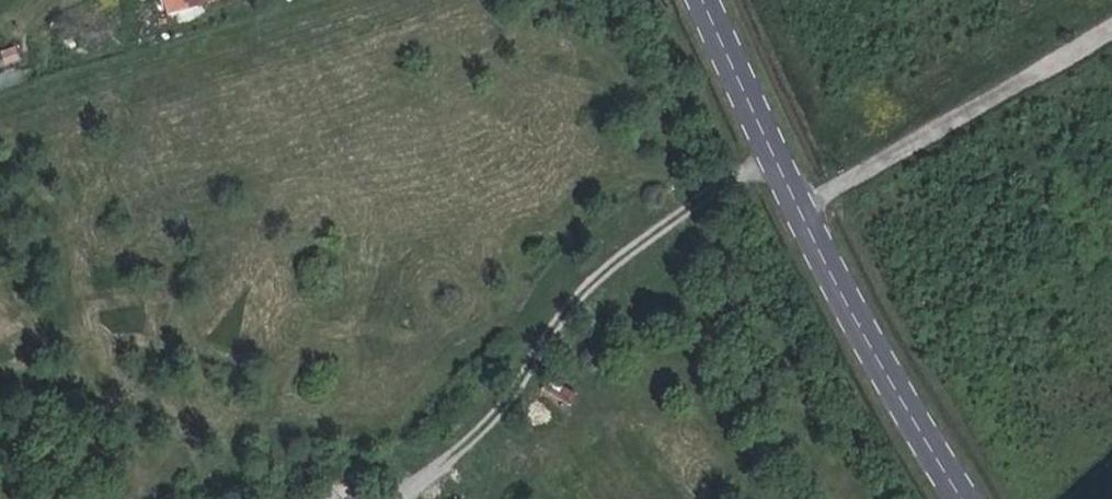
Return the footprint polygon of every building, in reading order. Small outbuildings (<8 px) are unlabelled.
[(0,69),(0,71),(5,82),(35,70),(30,58),(0,69)]
